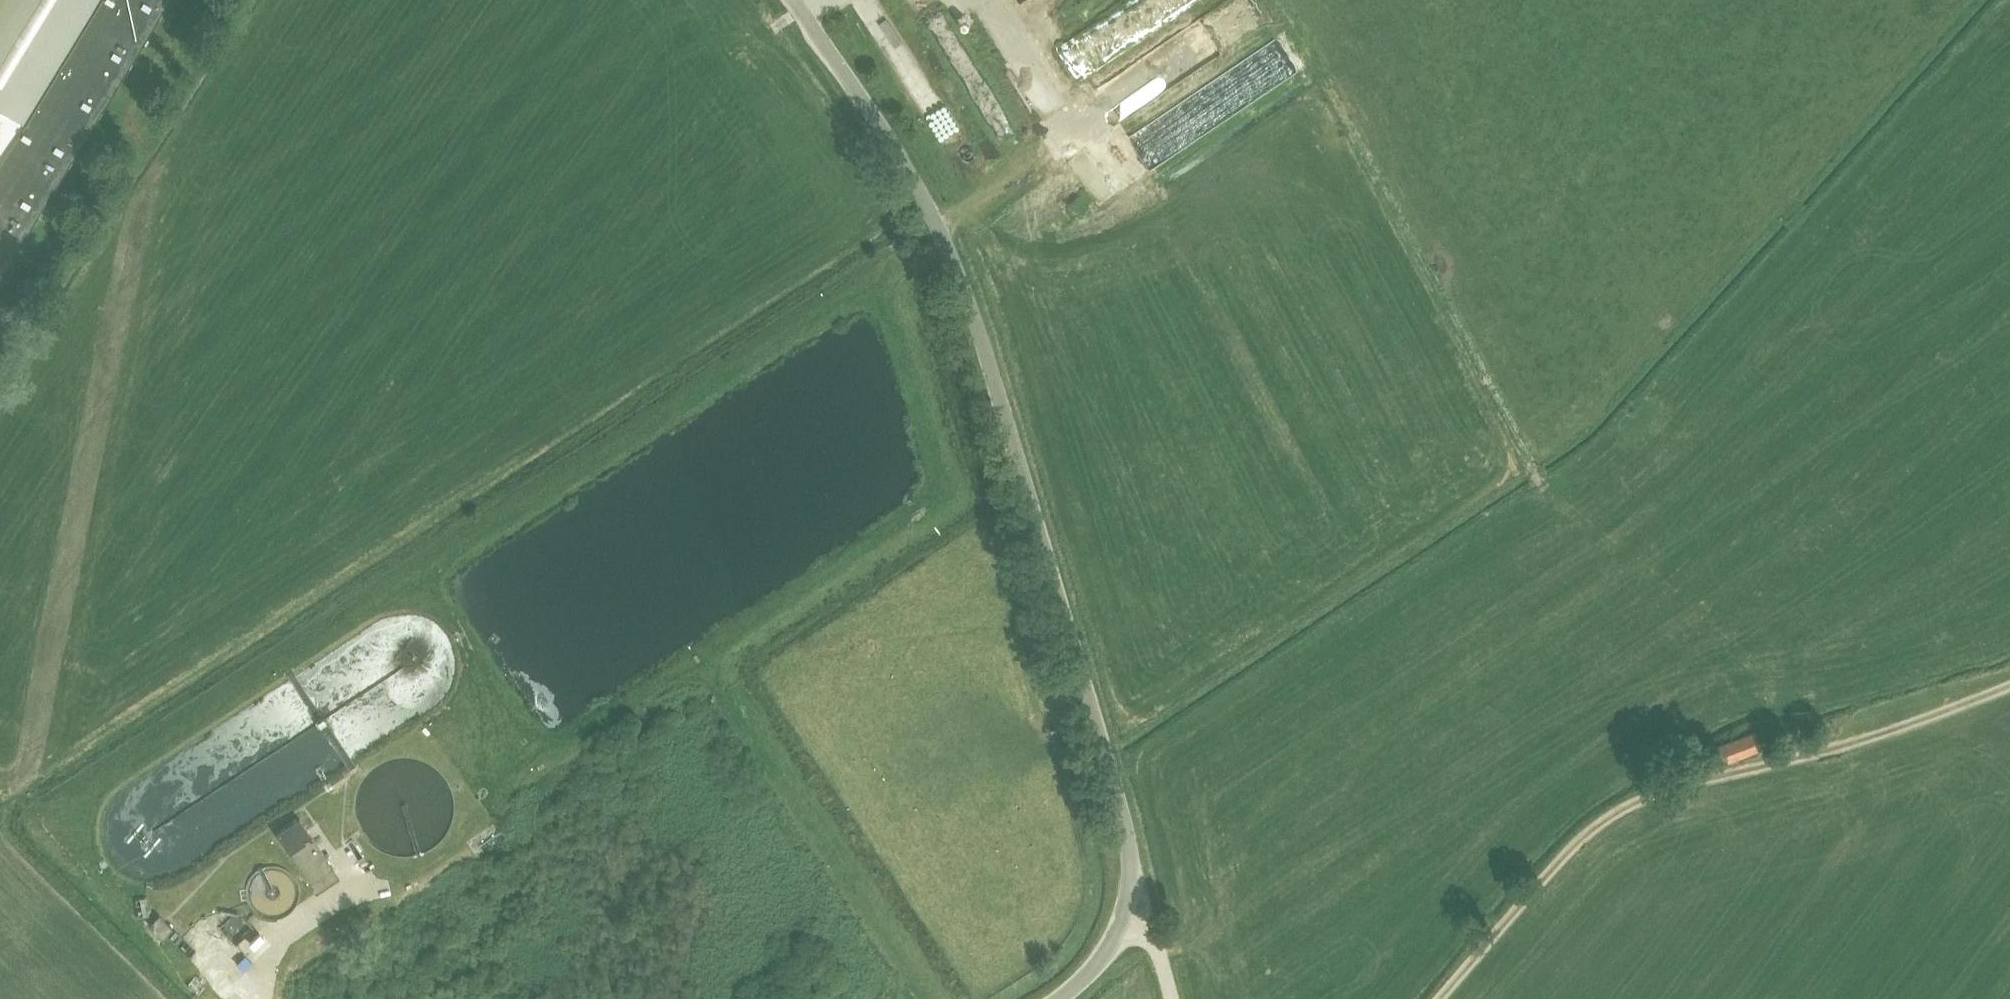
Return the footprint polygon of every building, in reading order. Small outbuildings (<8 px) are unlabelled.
[(168,0),(0,0),(0,275),(168,0)] [(1166,10),(1160,0),(1113,0),(1032,50),(1052,82),(1166,10)] [(1067,2),(1066,0),(1045,0),(1049,10),(1067,2)] [(1719,744),(1726,762),(1763,748),(1757,731),(1719,744)] [(341,876),(313,837),(299,817),(277,832),(316,893),(341,876)] [(160,914),(150,924),(163,937),(173,927),(160,914)] [(246,928),(230,947),(236,952),(252,933),(246,928)]
